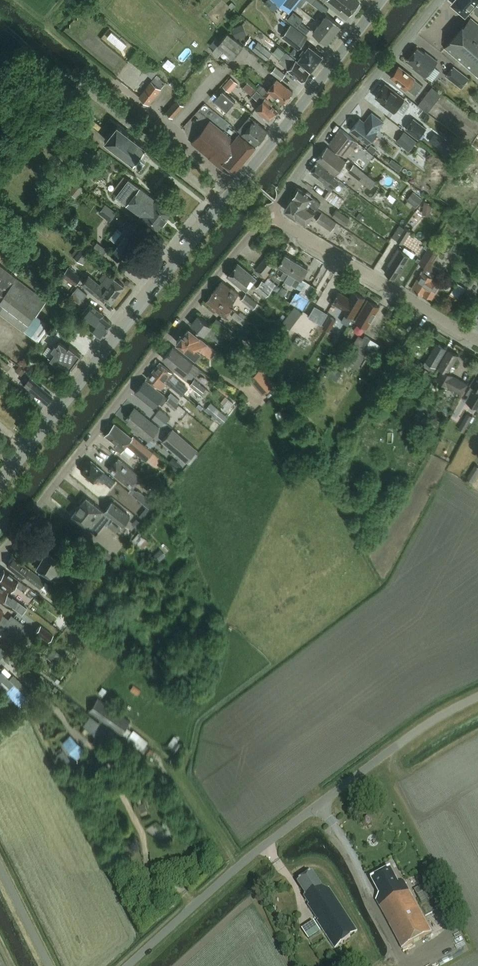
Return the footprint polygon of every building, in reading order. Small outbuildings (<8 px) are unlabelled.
[(299,0),(274,0),(289,12),(299,0)] [(325,13),(329,8),(318,0),(315,0),(313,4),(325,13)] [(348,13),(350,14),(360,1),(358,0),(329,0),(342,10),(343,8),(348,13)] [(452,2),(466,14),(472,6),(475,9),(476,12),(477,14),(477,0),(455,0),(452,2)] [(294,11),(288,19),(298,26),(301,22),(304,18),(294,11)] [(334,34),(337,30),(341,25),(327,14),(320,23),(334,34)] [(470,17),(445,47),(477,75),(477,24),(470,17)] [(298,26),(307,34),(311,29),(301,22),(298,26)] [(327,43),(334,34),(320,23),(313,32),(327,43)] [(308,37),(299,30),(291,24),(283,35),(299,47),(302,44),(305,47),(301,52),(303,53),(299,59),(302,61),(306,65),(312,69),(323,55),(310,45),(308,47),(303,43),(308,37)] [(246,34),(243,25),(234,29),(237,38),(246,34)] [(233,57),(244,45),(229,32),(213,50),(218,55),(224,49),(233,57)] [(253,49),(267,59),(272,52),(259,41),(253,49)] [(438,61),(430,55),(429,56),(418,48),(408,61),(419,69),(418,71),(426,77),(438,61)] [(310,71),(286,52),(279,61),(288,69),(294,74),(295,74),(302,80),(310,71)] [(276,66),(272,73),(281,80),(286,74),(276,66)] [(400,66),(391,77),(399,83),(398,84),(405,90),(407,88),(415,94),(422,85),(414,78),(415,76),(408,71),(407,72),(400,66)] [(462,88),(469,78),(453,66),(446,76),(462,88)] [(149,103),(166,81),(161,77),(161,76),(158,74),(140,96),(149,103)] [(232,77),(224,86),(230,92),(238,83),(232,77)] [(264,95),(268,99),(272,93),(284,103),(287,99),(289,100),(291,97),(291,95),(293,92),(277,79),(268,90),(264,95)] [(379,93),(376,97),(387,105),(386,106),(394,112),(405,99),(386,84),(382,89),(380,89),(379,91),(379,93)] [(428,112),(442,94),(432,87),(418,105),(428,112)] [(214,93),(211,97),(227,111),(236,101),(221,89),(219,91),(220,93),(218,96),(214,93)] [(261,102),(256,109),(257,110),(257,111),(260,114),(262,114),(268,119),(268,120),(270,121),(272,121),(274,119),(273,118),(279,111),(271,105),(273,103),(268,99),(264,95),(257,90),(253,95),(261,102)] [(173,117),(184,104),(178,99),(167,111),(173,117)] [(384,122),(372,113),(365,122),(360,118),(351,130),(369,144),(378,132),(376,131),(384,122)] [(238,130),(255,144),(257,145),(268,131),(267,130),(250,116),(238,130)] [(418,138),(426,128),(414,118),(405,129),(418,138)] [(118,125),(111,119),(105,127),(112,132),(118,125)] [(237,169),(256,146),(240,133),(234,140),(210,120),(192,142),(222,167),(225,163),(233,170),(237,169)] [(112,132),(106,140),(134,162),(138,157),(142,160),(147,155),(143,152),(147,146),(118,124),(118,125),(112,132)] [(341,129),(329,144),(346,157),(358,142),(341,129)] [(409,151),(416,141),(404,131),(396,141),(409,151)] [(438,131),(432,140),(452,154),(458,145),(438,131)] [(328,146),(317,159),(329,169),(328,170),(335,176),(347,161),(328,146)] [(388,164),(398,171),(402,166),(392,159),(388,164)] [(332,190),(338,182),(344,187),(346,184),(327,170),(328,169),(318,162),(310,171),(326,183),(326,187),(330,190),(331,190),(332,190)] [(361,180),(366,173),(354,164),(348,170),(361,180)] [(129,179),(116,195),(127,204),(143,216),(142,217),(158,229),(172,210),(157,198),(156,199),(140,187),(129,179)] [(74,180),(66,189),(76,197),(84,188),(74,180)] [(309,204),(316,209),(321,203),(300,188),(294,196),(307,206),(309,204)] [(345,199),(332,190),(331,190),(330,190),(325,197),(340,207),(345,199)] [(407,200),(417,207),(423,199),(414,191),(407,200)] [(308,208),(307,206),(294,196),(285,209),(306,224),(314,213),(308,208)] [(428,201),(426,213),(434,214),(436,202),(428,201)] [(332,216),(345,225),(350,218),(337,209),(332,216)] [(316,221),(330,231),(336,222),(322,212),(316,221)] [(115,250),(124,257),(125,255),(127,256),(136,243),(135,242),(128,236),(135,227),(127,220),(123,225),(126,227),(115,242),(119,245),(115,250)] [(398,242),(407,229),(401,225),(392,238),(398,242)] [(0,233),(0,241),(9,231),(5,228),(0,233)] [(402,244),(404,241),(411,231),(407,229),(398,242),(402,244)] [(74,257),(84,264),(93,252),(84,245),(74,257)] [(424,293),(432,299),(441,283),(435,279),(441,268),(433,264),(440,252),(429,246),(419,263),(426,267),(423,272),(423,271),(412,289),(423,295),(424,293)] [(385,272),(395,279),(410,256),(398,248),(388,264),(390,265),(385,272)] [(286,254),(279,265),(286,269),(281,278),(285,281),(291,272),(297,261),(286,254)] [(254,270),(263,277),(274,263),(266,256),(254,270)] [(297,261),(291,272),(297,276),(292,284),(297,288),(302,279),(303,279),(309,268),(297,261)] [(254,282),(257,279),(238,263),(228,276),(247,292),(250,288),(245,285),(250,279),(254,282)] [(38,341),(50,326),(35,315),(46,301),(18,279),(18,278),(0,264),(0,312),(38,341)] [(76,285),(82,277),(69,267),(63,274),(76,285)] [(89,275),(83,284),(100,297),(102,294),(111,302),(124,286),(108,272),(99,283),(89,275)] [(229,305),(239,293),(232,287),(231,288),(222,281),(213,292),(229,305)] [(257,288),(267,296),(273,288),(263,281),(257,288)] [(308,300),(316,288),(306,282),(299,294),(308,300)] [(450,295),(459,300),(466,288),(458,282),(450,295)] [(88,295),(78,287),(71,296),(80,304),(88,295)] [(342,311),(346,313),(342,321),(348,325),(353,317),(365,298),(354,291),(350,298),(339,292),(333,303),(344,309),(342,311)] [(225,318),(233,309),(212,293),(206,301),(213,307),(213,308),(225,318)] [(297,293),(291,301),(303,309),(308,300),(299,294),(297,293)] [(242,300),(253,308),(258,303),(246,294),(242,300)] [(367,328),(380,307),(371,301),(370,303),(367,302),(356,321),(367,328)] [(101,336),(102,336),(112,323),(102,315),(104,313),(91,303),(82,314),(94,323),(91,328),(101,336)] [(323,325),(327,319),(313,310),(309,316),(323,325)] [(232,315),(243,324),(246,320),(236,311),(232,315)] [(224,336),(212,325),(199,315),(191,324),(204,335),(207,331),(220,341),(224,336)] [(330,316),(323,327),(329,330),(336,319),(330,316)] [(212,324),(222,332),(227,326),(217,318),(212,324)] [(73,337),(79,329),(67,319),(60,328),(73,337)] [(183,335),(177,342),(196,357),(202,351),(208,343),(190,328),(183,335)] [(364,338),(360,345),(365,348),(366,348),(371,339),(365,336),(364,338)] [(68,347),(60,341),(57,345),(56,344),(52,349),(53,350),(48,356),(57,363),(60,360),(65,364),(71,368),(75,362),(81,354),(70,345),(68,347)] [(355,342),(344,361),(354,367),(365,348),(360,345),(355,342)] [(423,365),(433,371),(447,348),(439,344),(438,347),(435,345),(426,361),(423,365)] [(201,369),(193,363),(174,347),(164,359),(183,375),(188,369),(195,375),(201,369)] [(447,352),(438,368),(442,370),(437,380),(444,383),(462,393),(467,383),(448,373),(458,355),(451,350),(449,353),(447,352)] [(7,370),(11,366),(0,356),(0,364),(7,370)] [(266,366),(272,372),(276,367),(270,361),(266,366)] [(173,387),(176,383),(170,378),(174,374),(160,363),(153,371),(167,382),(173,387)] [(262,368),(250,378),(264,394),(275,385),(262,368)] [(470,384),(471,385),(466,393),(469,395),(465,401),(477,408),(477,370),(470,384)] [(161,390),(167,383),(167,382),(153,371),(147,378),(161,390)] [(400,380),(409,385),(413,377),(404,372),(400,380)] [(25,385),(47,403),(53,396),(38,385),(35,382),(30,378),(25,385)] [(202,394),(206,388),(195,379),(190,385),(202,394)] [(169,398),(146,380),(135,393),(154,407),(159,402),(163,405),(169,398)] [(178,381),(176,383),(173,387),(183,394),(188,388),(178,381)] [(170,396),(171,397),(178,403),(182,397),(174,391),(170,396)] [(290,400),(296,404),(301,397),(294,393),(290,400)] [(180,405),(178,403),(171,397),(166,402),(175,410),(180,405)] [(149,440),(160,428),(135,408),(127,417),(130,420),(128,423),(149,440)] [(156,414),(167,423),(171,417),(161,408),(156,414)] [(213,415),(223,423),(228,417),(218,409),(213,415)] [(474,416),(468,413),(458,429),(464,432),(465,431),(467,432),(476,418),(473,417),(474,416)] [(134,436),(132,438),(115,424),(106,435),(117,444),(115,446),(122,451),(127,445),(146,461),(154,452),(134,436)] [(190,463),(200,451),(173,428),(161,441),(186,462),(187,461),(190,463)] [(152,511),(158,504),(150,497),(148,496),(147,495),(145,495),(141,492),(140,492),(138,490),(137,491),(133,488),(142,477),(119,458),(109,469),(131,488),(129,491),(144,504),(152,511)] [(115,481),(91,461),(82,471),(89,477),(90,479),(94,483),(98,478),(104,483),(105,482),(111,487),(115,481)] [(473,483),(477,475),(477,467),(475,465),(467,479),(473,483)] [(87,497),(73,515),(90,529),(104,511),(87,497)] [(112,501),(104,511),(111,516),(113,518),(107,525),(117,533),(131,516),(112,501)] [(137,528),(139,525),(141,523),(137,519),(132,524),(137,528)] [(368,520),(357,524),(362,535),(372,531),(368,520)] [(139,533),(132,542),(142,550),(150,541),(139,533)] [(160,549),(153,556),(159,562),(166,555),(160,549)] [(62,588),(67,581),(58,575),(65,562),(46,551),(36,568),(56,579),(53,583),(62,588)] [(45,581),(36,575),(14,557),(7,566),(16,572),(14,574),(20,579),(23,575),(39,588),(45,581)] [(27,586),(13,575),(12,576),(3,569),(0,573),(0,582),(3,584),(3,585),(10,590),(14,584),(24,591),(27,586)] [(17,601),(12,597),(12,598),(6,594),(8,592),(0,586),(0,603),(2,599),(13,607),(17,601)] [(16,634),(24,624),(14,617),(9,618),(9,619),(4,625),(16,634)] [(17,637),(26,644),(35,632),(26,626),(17,637)] [(53,635),(41,626),(36,632),(48,642),(53,635)] [(9,679),(1,671),(0,673),(0,688),(18,706),(27,697),(19,689),(24,684),(14,674),(9,679)] [(103,696),(107,690),(103,687),(99,693),(103,696)] [(141,691),(135,687),(132,691),(138,695),(141,691)] [(131,721),(98,698),(90,710),(123,733),(127,727),(131,721)] [(107,728),(100,723),(91,716),(84,725),(93,732),(93,731),(100,737),(107,728)] [(127,738),(144,752),(146,751),(150,754),(153,750),(147,744),(149,741),(134,729),(133,731),(127,727),(123,733),(128,737),(127,738)] [(167,746),(171,749),(177,753),(171,760),(174,762),(185,746),(178,741),(179,738),(178,738),(180,735),(177,733),(175,736),(174,735),(167,746)] [(63,743),(77,758),(86,750),(71,735),(63,743)] [(57,755),(64,764),(71,759),(64,749),(57,755)] [(166,838),(171,826),(156,820),(151,831),(166,838)] [(428,917),(424,919),(408,889),(405,891),(401,883),(398,884),(390,869),(371,879),(379,894),(376,900),(402,949),(435,931),(428,917)] [(322,888),(312,873),(298,883),(306,895),(304,897),(309,905),(308,905),(312,911),(311,912),(335,949),(357,932),(329,888),(328,889),(322,888)] [(429,889),(433,897),(439,894),(432,881),(414,890),(417,896),(429,889)] [(308,939),(319,932),(313,922),(301,930),(308,939)]
